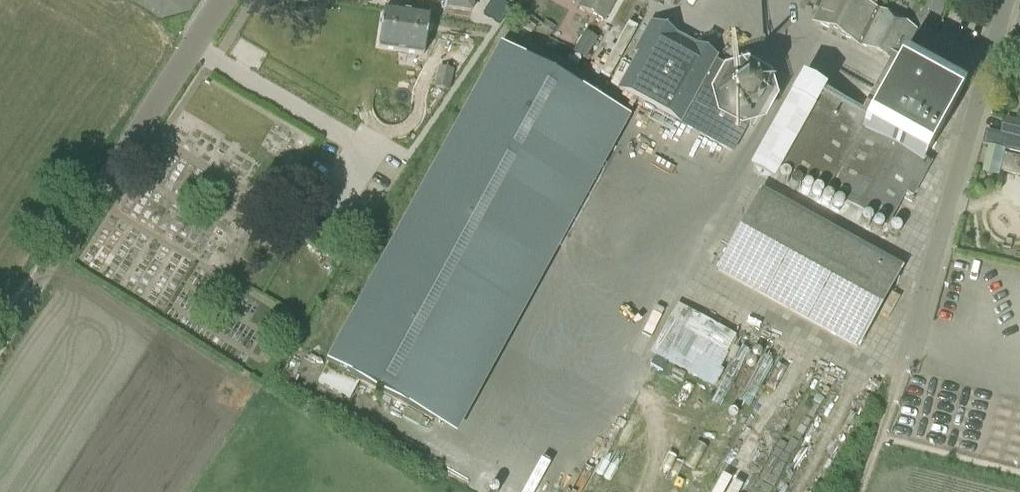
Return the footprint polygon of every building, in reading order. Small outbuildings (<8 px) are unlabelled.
[(448,1),(446,9),(472,13),(474,0),(442,0),(448,1)] [(579,8),(604,22),(616,0),(583,0),(579,8)] [(873,8),(877,0),(825,0),(813,22),(855,43),(873,8)] [(927,11),(939,17),(948,0),(932,0),(927,11)] [(873,8),(855,43),(890,61),(862,112),(824,92),(824,93),(800,79),(749,170),(773,183),(780,171),(887,229),(912,183),(919,187),(931,164),(924,161),(962,92),(902,60),(917,30),(873,8)] [(429,18),(401,13),(384,11),(378,50),(423,56),(429,18)] [(532,35),(536,29),(526,22),(522,27),(532,35)] [(642,56),(622,93),(736,155),(752,124),(756,126),(777,88),(739,67),(736,73),(718,62),(719,60),(699,49),(697,52),(677,41),(678,38),(655,25),(639,54),(642,56)] [(586,61),(598,40),(585,32),(573,53),(586,61)] [(325,364),(456,434),(630,118),(500,46),(325,364)] [(450,91),(454,70),(439,68),(435,88),(450,91)] [(1005,116),(1001,133),(986,129),(982,144),(1019,153),(1019,120),(1005,116)] [(1006,153),(1002,172),(1019,176),(1019,157),(1006,153)] [(858,348),(901,269),(761,192),(718,270),(858,348)] [(325,264),(337,272),(344,260),(343,260),(332,253),(325,264)] [(715,370),(733,334),(677,306),(653,354),(707,381),(713,369),(715,370)]
